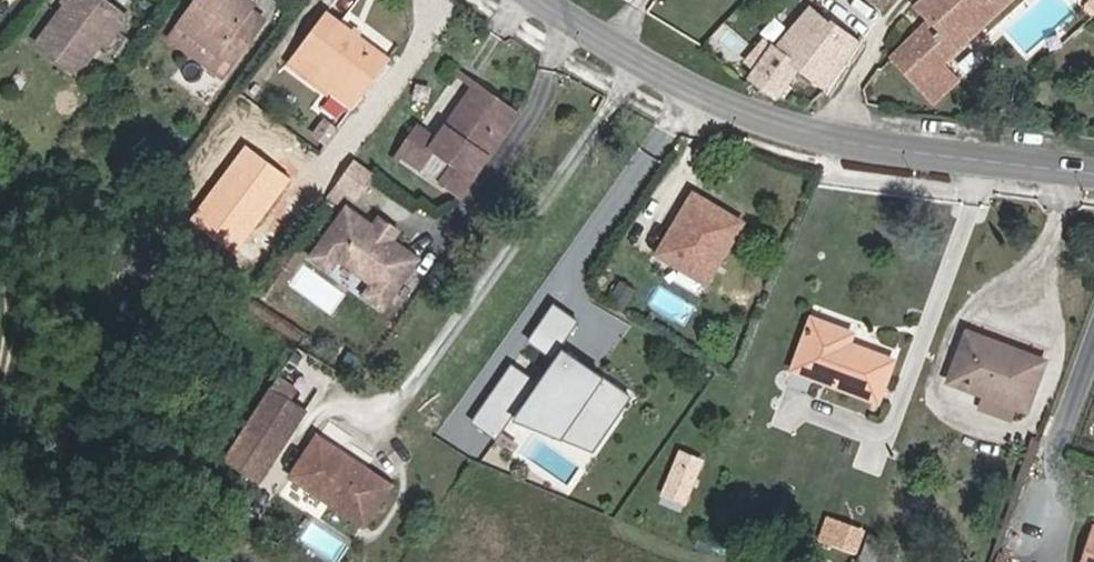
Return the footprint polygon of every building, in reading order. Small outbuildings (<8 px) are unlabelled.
[(111,29),(115,33),(126,18),(102,0),(70,0),(37,43),(77,74),(100,42),(111,29)] [(264,20),(250,10),(235,0),(198,0),(179,26),(232,64),(264,20)] [(249,0),(235,0),(250,10),(254,4),(249,0)] [(887,0),(870,0),(882,8),(887,0)] [(1008,0),(920,0),(914,6),(927,20),(891,56),(932,102),(956,81),(940,63),(1008,0)] [(1093,14),(1093,0),(1088,0),(1082,6),(1092,16),(1093,14)] [(825,89),(858,41),(829,20),(827,22),(810,7),(776,48),(772,46),(749,79),(775,98),(798,67),(825,89)] [(352,110),(390,58),(327,11),(289,63),(352,110)] [(232,64),(179,26),(168,40),(221,78),(232,64)] [(105,46),(115,33),(111,29),(100,42),(105,46)] [(472,110),(477,103),(471,99),(479,88),(474,85),(462,103),(472,110)] [(460,194),(516,115),(479,88),(471,99),(477,103),(472,110),(462,103),(436,140),(417,127),(399,154),(419,168),(433,149),(454,164),(443,182),(460,194)] [(335,130),(325,122),(315,134),(326,143),(335,130)] [(164,179),(174,165),(161,156),(151,169),(164,179)] [(706,284),(736,233),(709,216),(714,206),(692,193),(656,254),(706,284)] [(186,230),(207,203),(195,196),(175,222),(186,230)] [(742,223),(714,206),(709,216),(736,233),(742,223)] [(373,226),(346,207),(310,257),(329,272),(338,261),(371,284),(362,296),(383,310),(419,260),(393,240),(373,226)] [(399,232),(378,217),(373,226),(393,240),(399,232)] [(637,285),(610,269),(594,296),(621,313),(637,285)] [(555,305),(530,341),(553,357),(578,322),(555,305)] [(892,360),(848,344),(852,333),(812,319),(792,370),(877,402),(892,360)] [(1026,411),(1045,360),(967,331),(948,382),(985,396),(1014,407),(1026,411)] [(610,382),(564,350),(516,419),(546,431),(556,417),(597,446),(623,409),(601,394),(610,382)] [(513,365),(473,422),(496,438),(536,382),(513,365)] [(291,400),(297,390),(277,377),(271,388),(291,400)] [(610,382),(601,394),(623,409),(631,397),(610,382)] [(258,484),(307,410),(291,400),(271,388),(223,461),(258,484)] [(1009,419),(1014,407),(985,396),(980,409),(1009,419)] [(597,446),(556,417),(546,431),(593,451),(597,446)] [(390,486),(317,437),(291,476),(364,526),(390,486)] [(673,449),(651,488),(668,498),(690,458),(673,449)] [(839,546),(846,525),(827,519),(820,539),(839,546)] [(855,551),(863,531),(846,525),(839,546),(855,551)] [(1082,561),(1093,561),(1093,528),(1082,561)] [(883,540),(868,534),(859,561),(876,561),(883,540)] [(1005,555),(998,552),(994,561),(1002,561),(1005,555)]
